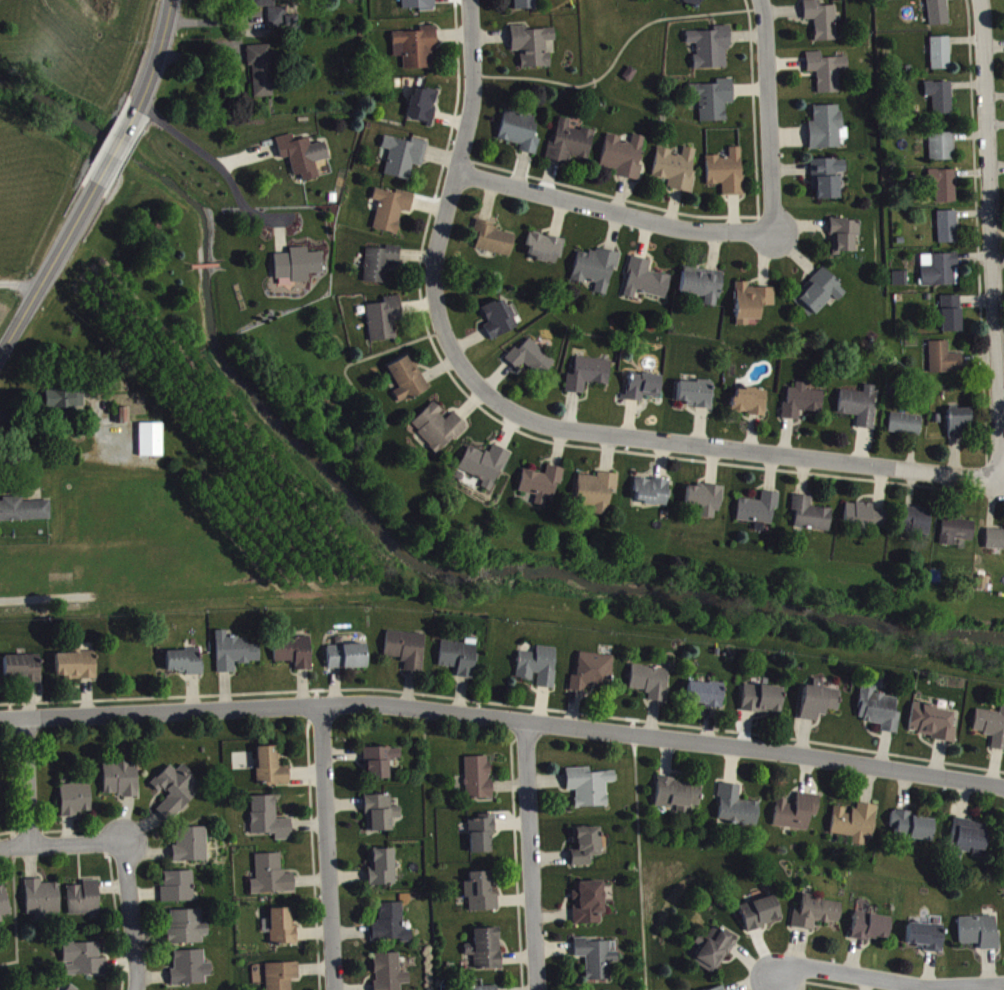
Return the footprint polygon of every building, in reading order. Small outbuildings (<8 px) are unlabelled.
[(276,0),(256,0),(256,11),(277,11),(276,0)] [(536,14),(536,0),(512,0),(512,15),(536,14)] [(688,1),(685,6),(699,15),(708,0),(686,0),(688,1)] [(948,0),(928,0),(930,31),(950,29),(948,0)] [(805,25),(815,25),(816,46),(837,46),(836,11),(820,11),(820,4),(805,5),(805,25)] [(270,12),(270,31),(299,30),(299,21),(288,21),(288,12),(270,12)] [(730,72),(729,30),(713,31),(714,36),(687,37),(688,48),(696,48),(696,74),(730,72)] [(394,37),(394,62),(405,61),(405,74),(434,73),(434,56),(438,56),(437,31),(422,31),(422,37),(394,37)] [(551,72),(551,57),(547,57),(547,46),(556,46),(556,34),(528,35),(528,31),(512,31),(513,56),(521,56),(522,73),(551,72)] [(932,75),(952,74),(951,42),(931,42),(932,75)] [(248,51),(249,71),(253,71),(255,103),(274,102),(272,50),(248,51)] [(807,57),(807,77),(817,77),(818,98),(840,98),(839,75),(849,74),(848,62),(823,63),(822,57),(807,57)] [(727,126),(726,109),(734,108),(733,84),(717,84),(717,89),(691,90),(691,101),(700,101),(700,127),(727,126)] [(954,120),(952,87),(925,88),(926,101),(933,101),(934,120),(954,120)] [(433,129),(439,96),(414,91),(408,124),(433,129)] [(810,154),(841,153),(841,144),(848,144),(848,132),(842,132),(842,110),(814,111),(814,127),(809,127),(810,154)] [(522,149),(520,156),(537,160),(540,144),(534,143),(538,121),(505,114),(499,145),(522,149)] [(595,137),(570,131),(572,125),(560,122),(554,148),(550,147),(546,163),(570,169),(572,161),(589,164),(595,137)] [(930,138),(930,166),(955,166),(954,138),(930,138)] [(277,143),(282,164),(290,162),(295,181),(303,179),(304,187),(321,183),(317,167),(330,164),(326,147),(312,150),(310,143),(295,146),(293,139),(277,143)] [(640,186),(643,169),(640,169),(645,142),(634,140),(633,146),(607,141),(601,172),(617,175),(616,181),(640,186)] [(385,180),(410,186),(414,170),(424,172),(430,147),(412,143),(411,147),(385,141),(383,153),(391,155),(385,180)] [(658,153),(653,182),(669,185),(667,193),(693,198),(697,177),(693,176),(697,154),(685,152),(683,161),(672,159),(673,155),(658,153)] [(707,161),(708,190),(723,190),(723,201),(744,200),(743,152),(730,153),(730,161),(707,161)] [(812,165),(812,195),(817,195),(818,204),(840,204),(840,178),(847,178),(846,164),(812,165)] [(956,175),(930,175),(930,191),(937,190),(937,208),(957,207),(956,175)] [(374,234),(398,239),(404,216),(411,217),(415,201),(376,192),(373,204),(381,206),(374,234)] [(958,216),(938,216),(939,248),(959,248),(958,216)] [(832,258),(855,259),(855,241),(861,241),(861,225),(832,224),(832,258)] [(516,239),(496,235),(497,228),(480,225),(474,254),(512,261),(516,239)] [(527,251),(531,252),(529,262),(559,269),(565,245),(530,237),(527,251)] [(401,268),(401,251),(387,251),(387,254),(366,253),(365,287),(386,288),(386,277),(390,277),(391,267),(401,268)] [(324,278),(323,257),(309,258),(309,252),(290,253),(290,259),(275,259),(276,286),(310,285),(310,279),(324,278)] [(622,259),(594,252),(592,260),(578,257),(572,286),(586,288),(587,286),(597,288),(595,298),(607,300),(613,273),(618,274),(622,259)] [(923,291),(959,290),(958,259),(922,260),(923,291)] [(636,297),(666,304),(671,281),(650,276),(652,266),(633,262),(624,301),(635,304),(636,297)] [(792,304),(811,323),(833,301),(839,306),(848,297),(824,272),(792,304)] [(683,275),(680,299),(706,303),(705,310),(718,312),(724,277),(708,275),(708,279),(683,275)] [(894,291),(908,291),(908,276),(894,277),(894,291)] [(776,293),(749,292),(749,287),(737,287),(736,331),(749,331),(749,324),(761,325),(761,311),(775,311),(776,293)] [(942,301),(943,337),(962,337),(961,300),(942,301)] [(370,346),(396,344),(395,325),(402,325),(401,301),(384,302),(385,309),(368,310),(370,346)] [(518,333),(505,303),(482,313),(488,329),(485,330),(491,344),(518,333)] [(519,375),(526,367),(543,383),(557,367),(530,343),(519,355),(515,352),(505,363),(519,375)] [(949,346),(930,346),(931,378),(963,377),(963,359),(950,359),(949,346)] [(430,394),(411,359),(387,372),(399,394),(394,397),(401,410),(430,394)] [(611,366),(577,363),(575,381),(568,381),(566,397),(585,399),(586,387),(609,390),(611,366)] [(662,382),(629,378),(626,405),(643,407),(644,401),(660,403),(662,382)] [(680,385),(677,410),(713,413),(714,399),(712,399),(713,388),(680,385)] [(824,396),(808,395),(809,388),(797,388),(796,393),(789,393),(788,409),(784,408),(783,424),(800,425),(800,417),(823,418),(824,396)] [(858,421),(857,433),(873,434),(877,391),(865,390),(864,397),(841,395),(839,419),(858,421)] [(768,395),(737,392),(735,418),(765,421),(768,395)] [(87,394),(47,393),(47,415),(86,416),(87,394)] [(410,430),(439,460),(468,433),(454,417),(448,423),(433,408),(410,430)] [(949,443),(972,443),(972,413),(949,414),(949,443)] [(921,440),(922,420),(891,418),(889,438),(921,440)] [(164,462),(163,429),(140,429),(141,462),(164,462)] [(492,497),(510,457),(493,450),(489,460),(469,451),(459,474),(484,485),(481,492),(492,497)] [(519,497),(527,498),(525,507),(545,511),(547,503),(554,505),(557,489),(562,490),(565,474),(548,470),(546,479),(523,475),(519,497)] [(579,480),(575,510),(594,512),(593,519),(609,521),(611,495),(618,496),(620,480),(598,477),(598,482),(579,480)] [(633,507),(667,512),(670,487),(637,482),(633,507)] [(686,510),(701,511),(700,523),(720,524),(721,492),(687,490),(686,510)] [(781,498),(762,496),(761,506),(739,503),(737,525),(755,527),(754,536),(763,537),(764,529),(772,530),(774,514),(779,515),(781,498)] [(832,514),(811,512),(812,501),(794,500),(792,516),(796,516),(795,533),(830,536),(832,514)] [(24,502),(3,502),(3,507),(0,507),(0,527),(52,525),(52,506),(24,507),(24,502)] [(846,508),(845,529),(887,530),(887,515),(873,515),(874,509),(846,508)] [(930,540),(932,515),(902,512),(900,537),(930,540)] [(975,525),(943,524),(941,550),(954,551),(955,545),(974,546),(975,525)] [(987,535),(986,554),(1003,555),(1003,535),(987,535)] [(219,679),(236,678),(236,668),(261,667),(260,649),(249,650),(248,642),(228,643),(227,636),(217,636),(219,679)] [(406,664),(406,676),(424,677),(426,639),(387,637),(386,663),(406,664)] [(276,667),(296,667),(297,675),(312,675),(311,642),(275,643),(276,667)] [(440,671),(458,673),(458,683),(474,684),(477,649),(441,647),(440,671)] [(367,649),(329,651),(329,674),(367,673),(367,649)] [(535,692),(554,694),(558,653),(537,651),(537,658),(520,656),(517,684),(536,686),(535,692)] [(167,655),(168,679),(203,678),(203,655),(167,655)] [(57,658),(58,684),(97,684),(97,657),(57,658)] [(614,661),(580,658),(578,681),(572,681),(571,696),(586,697),(587,691),(611,693),(614,661)] [(6,686),(42,685),(41,660),(5,661),(6,686)] [(670,674),(632,669),(629,694),(650,696),(648,706),(666,708),(670,674)] [(687,709),(723,712),(725,689),(689,686),(687,709)] [(742,715),(781,719),(784,693),(745,689),(742,715)] [(898,703),(875,699),(876,692),(862,690),(857,725),(882,729),(881,736),(898,739),(902,718),(896,717),(898,703)] [(818,727),(819,719),(826,720),(827,714),(839,716),(842,695),(805,691),(801,725),(818,727)] [(956,748),(957,730),(955,730),(957,715),(913,710),(910,737),(933,740),(932,745),(956,748)] [(977,714),(974,737),(994,740),(992,754),(1003,756),(1003,711),(1002,711),(1001,718),(977,714)] [(257,752),(258,790),(290,789),(290,771),(280,772),(279,752),(257,752)] [(366,754),(367,785),(390,784),(390,764),(402,764),(401,753),(366,754)] [(493,804),(491,761),(467,762),(468,804),(493,804)] [(105,801),(139,800),(138,767),(104,768),(105,801)] [(204,795),(181,772),(177,776),(171,770),(153,787),(169,803),(157,815),(171,828),(204,795)] [(567,774),(568,796),(576,795),(577,813),(609,812),(608,787),(617,787),(617,777),(591,778),(591,773),(567,774)] [(702,787),(658,784),(656,812),(677,813),(677,817),(690,818),(691,810),(701,811),(702,787)] [(63,822),(79,822),(79,817),(93,817),(92,789),(62,790),(63,822)] [(741,790),(721,789),(718,828),(758,831),(760,807),(740,806),(741,790)] [(809,836),(811,821),(818,822),(821,801),(799,798),(797,808),(777,805),(773,831),(809,836)] [(402,811),(393,812),(392,800),(366,801),(367,836),(393,836),(393,824),(402,824),(402,811)] [(253,840),(276,839),(276,846),(293,845),(293,824),(278,824),(277,801),(251,802),(253,840)] [(831,839),(854,842),(853,849),(864,851),(865,844),(873,845),(878,811),(858,808),(857,815),(849,814),(849,813),(836,811),(831,839)] [(932,846),(934,824),(912,822),(913,817),(893,815),(891,830),(897,831),(896,842),(932,846)] [(472,858),(493,858),(492,839),(496,839),(496,819),(480,820),(480,824),(471,825),(472,858)] [(973,862),(984,864),(989,829),(958,825),(954,854),(974,857),(973,862)] [(173,851),(174,867),(209,866),(208,832),(177,833),(178,851),(173,851)] [(572,872),(593,871),(592,861),(602,861),(601,832),(575,833),(575,854),(572,854),(572,872)] [(371,855),(372,891),(397,890),(396,854),(371,855)] [(296,879),(283,879),(283,859),(257,859),(257,885),(252,885),(252,899),(296,898),(296,879)] [(166,892),(162,892),(162,907),(196,906),(195,876),(165,877),(166,892)] [(471,917),(500,916),(499,899),(491,900),(490,877),(470,877),(471,887),(465,887),(466,904),(470,904),(471,917)] [(61,888),(43,889),(43,884),(27,885),(28,920),(37,920),(37,925),(48,925),(48,919),(62,919),(61,888)] [(70,920),(101,919),(100,885),(84,886),(84,891),(69,891),(70,920)] [(575,929),(601,929),(601,920),(605,920),(605,887),(574,887),(575,929)] [(5,924),(5,922),(13,920),(5,889),(0,890),(0,926),(5,924)] [(843,908),(812,904),(813,900),(804,899),(801,917),(794,916),(791,932),(815,936),(816,926),(840,929),(843,908)] [(739,911),(747,936),(782,925),(774,900),(739,911)] [(381,908),(381,927),(372,928),(373,946),(402,945),(402,948),(414,947),(414,934),(405,934),(404,907),(381,908)] [(298,949),(298,931),(292,931),(292,913),(271,914),(272,950),(298,949)] [(203,948),(203,941),(210,941),(209,928),(203,928),(202,915),(172,916),(173,949),(203,948)] [(852,943),(888,947),(891,922),(855,918),(852,943)] [(960,922),(960,949),(980,949),(981,955),(998,955),(998,922),(960,922)] [(907,950),(924,951),(924,957),(942,958),(944,930),(908,929),(907,950)] [(717,981),(738,944),(714,930),(706,944),(699,940),(694,948),(702,953),(694,968),(717,981)] [(474,934),(475,949),(466,949),(467,961),(475,961),(475,975),(502,974),(500,933),(474,934)] [(588,986),(611,985),(611,968),(619,967),(618,957),(611,957),(611,947),(592,947),(592,943),(575,944),(576,962),(587,962),(588,986)] [(108,963),(101,963),(101,948),(65,948),(66,981),(109,980),(108,963)] [(175,956),(175,975),(171,975),(172,989),(206,989),(206,982),(213,981),(212,968),(205,969),(205,955),(175,956)] [(402,989),(411,989),(411,977),(402,978),(401,958),(375,959),(376,989),(402,989)] [(293,984),(301,984),(300,968),(267,969),(267,989),(293,989),(293,984)]
